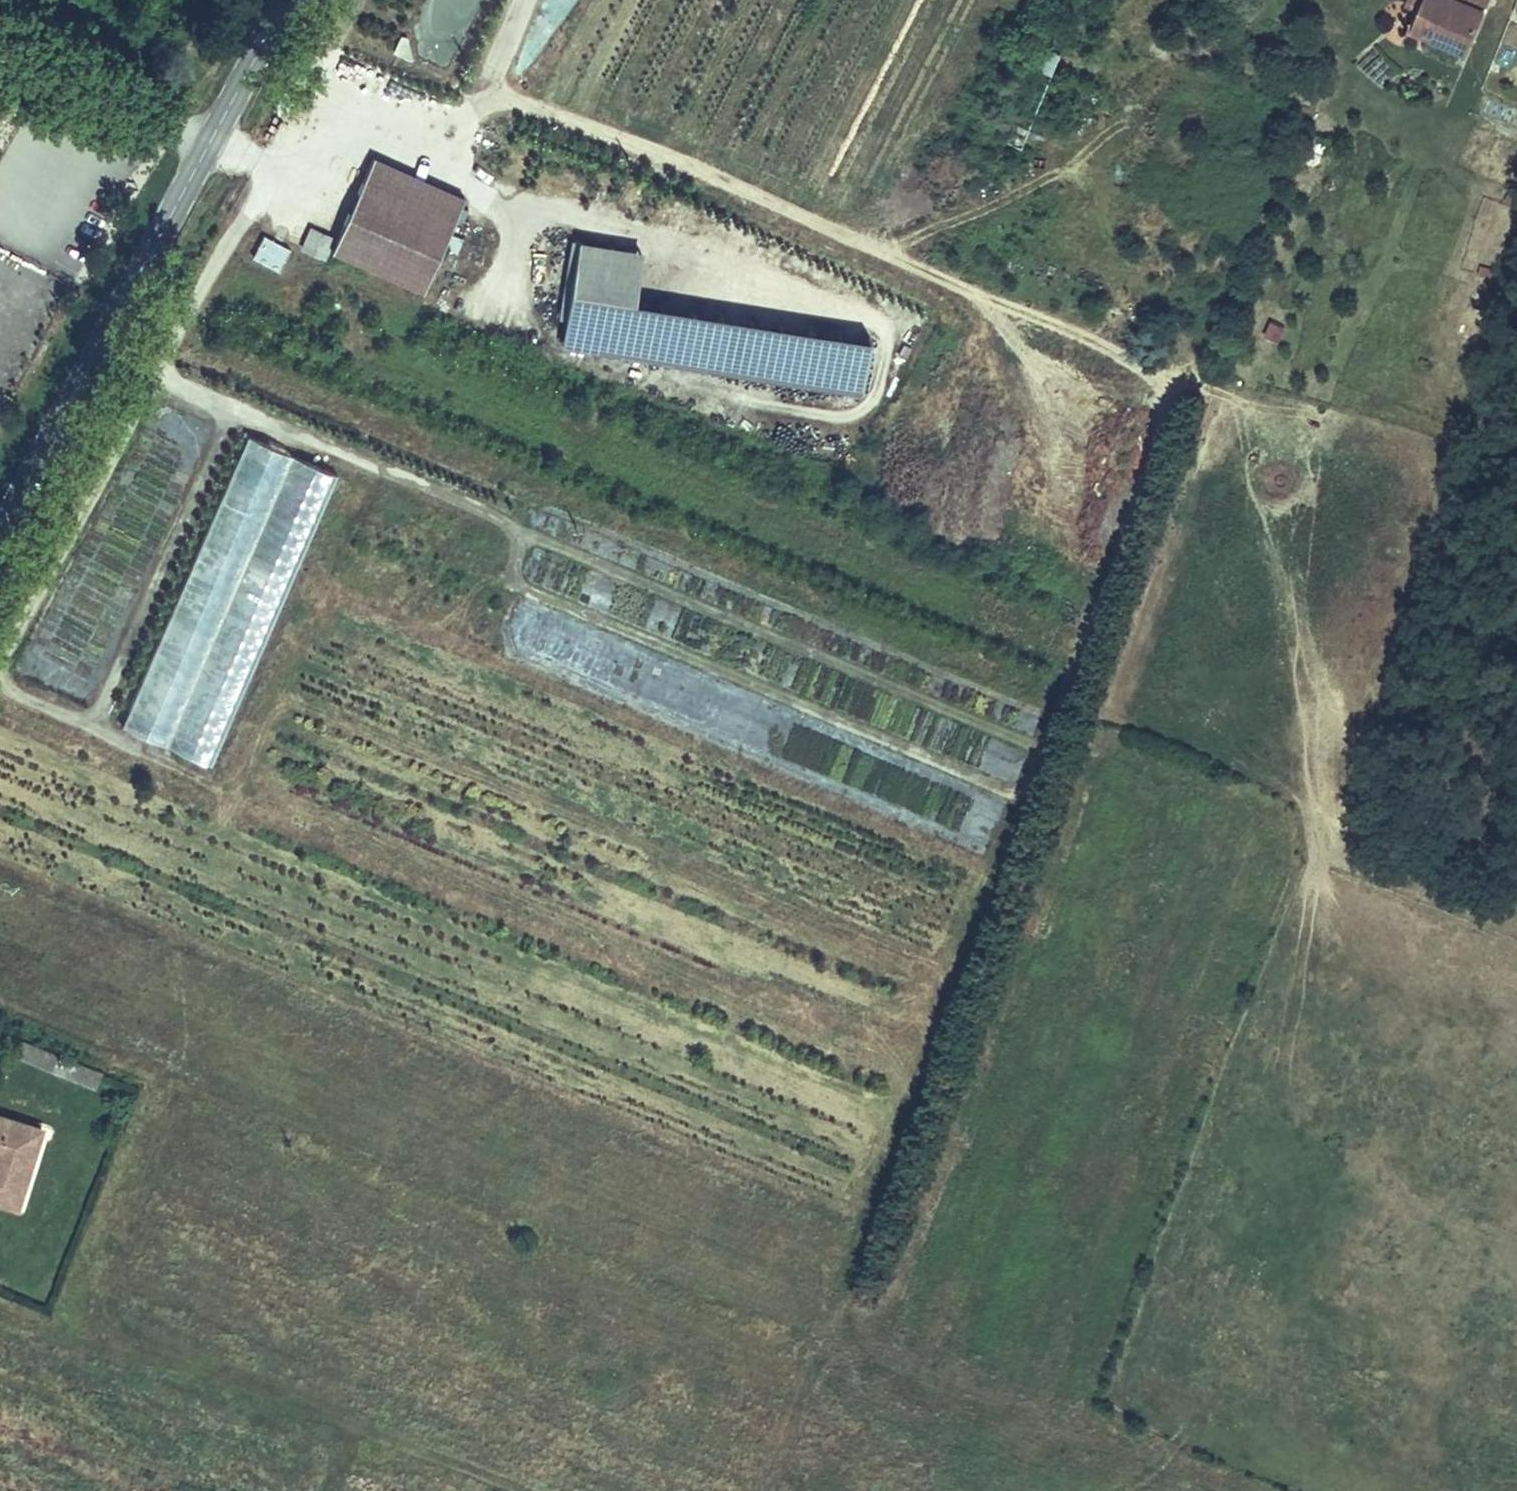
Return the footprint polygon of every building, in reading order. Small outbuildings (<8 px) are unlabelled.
[(1461,11),(1466,0),(1432,0),(1461,11)] [(1500,125),(1507,107),(1487,100),(1481,117),(1500,125)] [(1505,130),(1516,133),(1516,113),(1511,111),(1505,130)] [(464,195),(375,159),(333,260),(422,297),(464,195)] [(312,225),(301,245),(324,257),(335,236),(312,225)] [(263,232),(251,256),(280,270),(292,246),(263,232)] [(574,235),(558,347),(861,390),(870,329),(729,310),(632,297),(639,244),(574,235)] [(1266,319),(1262,335),(1281,340),(1285,324),(1266,319)] [(221,761),(326,460),(238,430),(133,730),(221,761)] [(611,636),(523,601),(505,645),(626,693),(634,671),(602,658),(611,636)] [(95,1089),(103,1071),(29,1040),(21,1057),(95,1089)] [(16,1202),(34,1149),(27,1147),(38,1114),(0,1101),(0,1196),(16,1202)] [(46,1117),(38,1114),(27,1147),(34,1149),(46,1117)]
